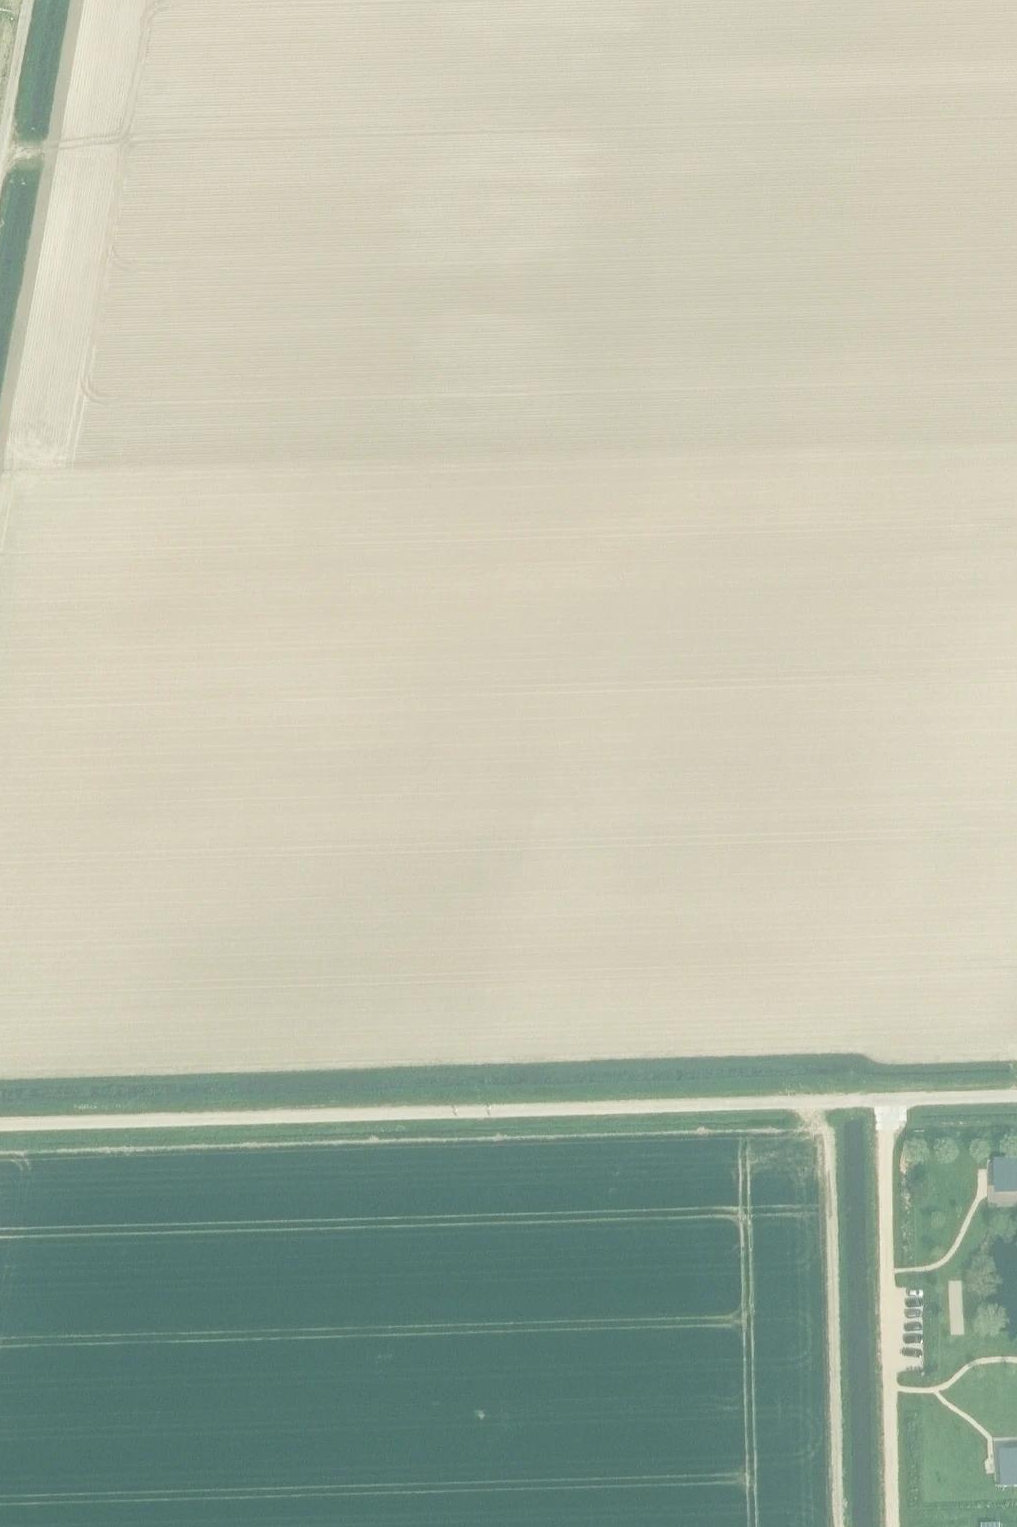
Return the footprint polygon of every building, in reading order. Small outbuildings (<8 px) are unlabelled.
[(994,1157),(994,1177),(998,1177),(998,1190),(1016,1189),(1016,1156),(994,1157)] [(1000,1464),(1001,1485),(1016,1484),(1016,1451),(1003,1451),(1004,1464),(1000,1464)]
